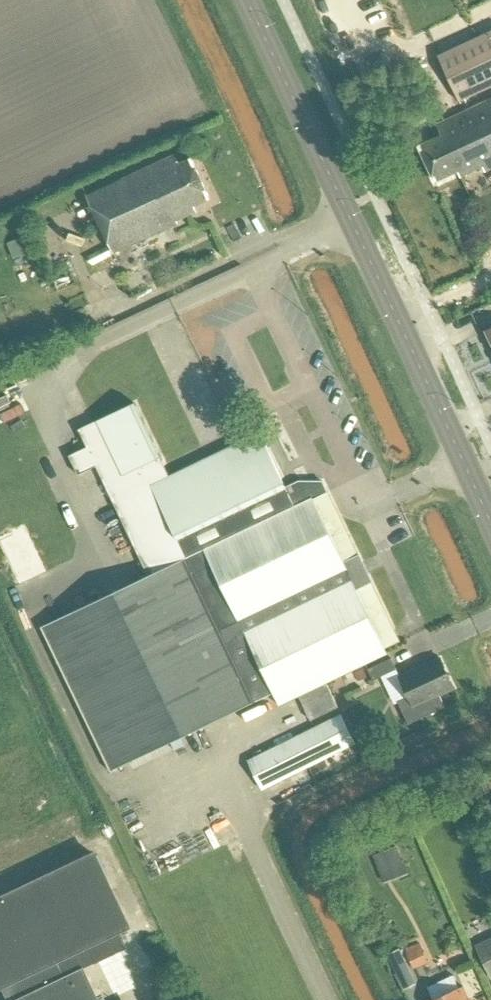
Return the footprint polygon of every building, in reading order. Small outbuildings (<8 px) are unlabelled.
[(438,56),(459,102),(490,87),(490,32),(438,56)] [(485,171),(490,169),(490,100),(437,125),(442,136),(419,146),(436,181),(458,171),(460,176),(482,166),(485,171)] [(173,156),(87,196),(114,253),(178,224),(177,221),(190,215),(187,209),(210,199),(192,159),(177,166),(173,156)] [(256,702),(274,693),(280,705),(299,696),(311,720),(339,707),(327,682),(387,653),(385,649),(400,641),(322,481),(299,481),(286,487),(260,433),(169,476),(135,403),(79,430),(88,447),(70,456),(78,475),(96,466),(149,576),(186,558),(256,702)] [(42,627),(111,771),(256,702),(186,558),(149,576),(42,627)] [(410,697),(399,702),(405,715),(406,718),(409,724),(431,714),(446,707),(440,694),(454,687),(441,657),(400,677),(410,697)] [(368,669),(374,680),(397,669),(392,658),(368,669)] [(342,714),(248,760),(263,789),(356,743),(342,714)] [(171,768),(188,761),(185,753),(168,760),(171,768)] [(459,790),(446,796),(451,807),(464,801),(459,790)] [(382,870),(401,863),(396,849),(376,856),(382,870)] [(0,896),(0,990),(5,999),(95,999),(81,970),(62,977),(54,961),(126,926),(91,853),(0,896)] [(477,946),(490,975),(490,939),(477,946)] [(428,961),(419,940),(411,944),(412,945),(405,949),(413,967),(428,961)] [(401,947),(389,953),(397,969),(409,964),(401,947)] [(142,950),(120,955),(123,968),(145,962),(142,950)] [(150,967),(127,973),(130,984),(153,978),(150,967)] [(464,987),(435,999),(470,999),(464,987)]
